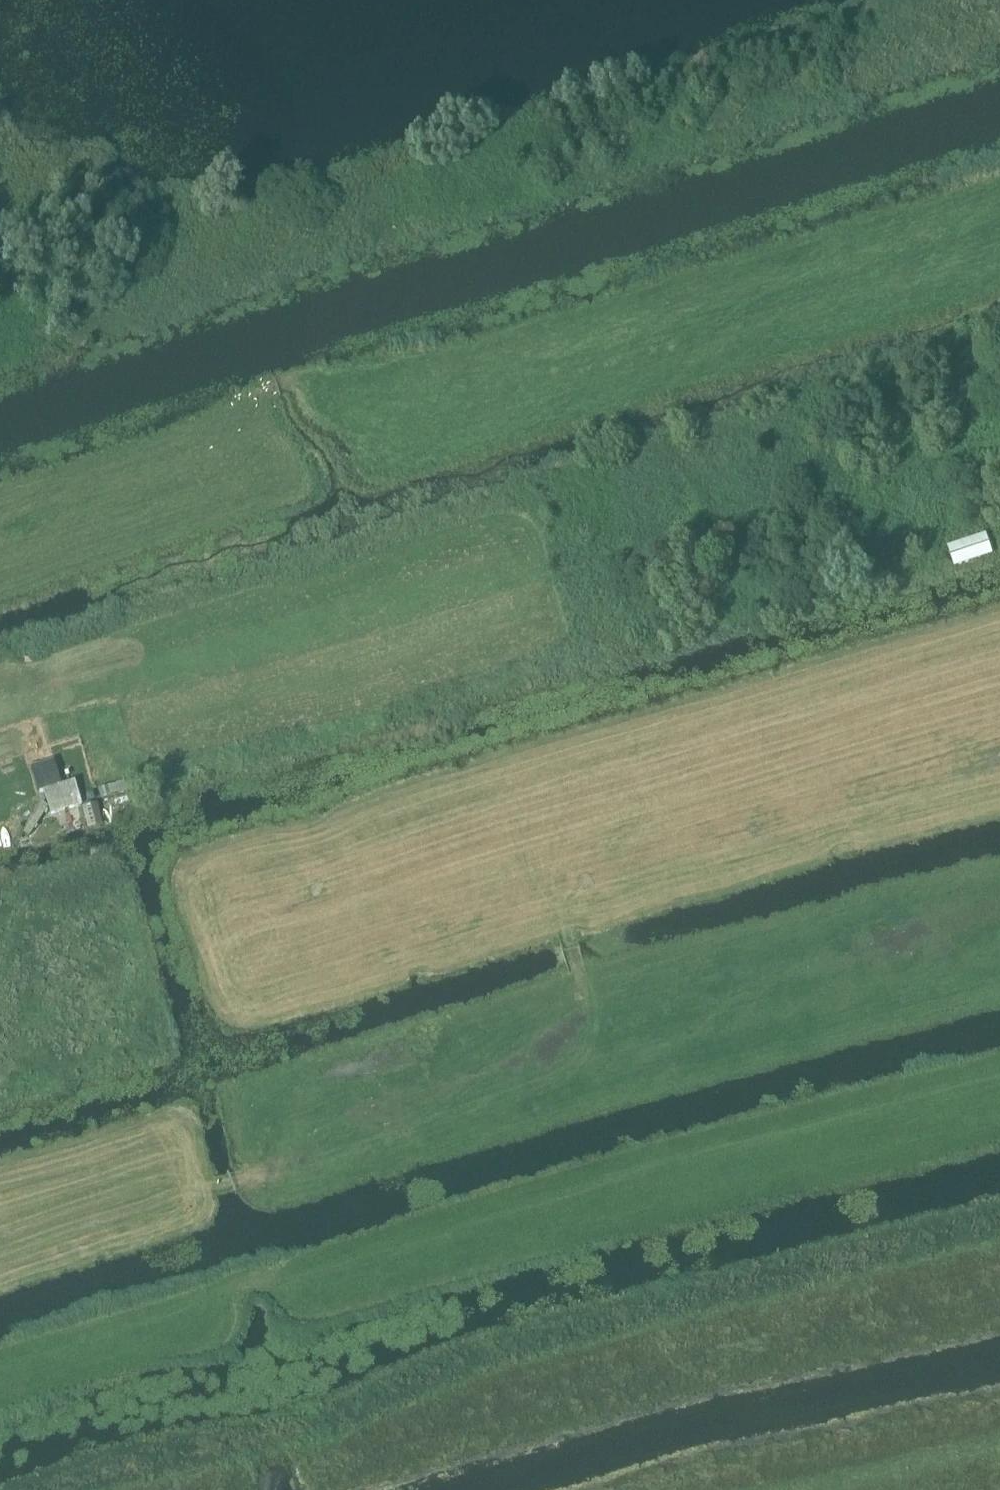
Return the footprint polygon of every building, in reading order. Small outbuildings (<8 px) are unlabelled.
[(986,532),(950,542),(955,562),(993,552),(986,532)] [(38,792),(63,784),(55,760),(30,769),(38,792)] [(51,814),(82,804),(74,781),(43,791),(51,814)]
